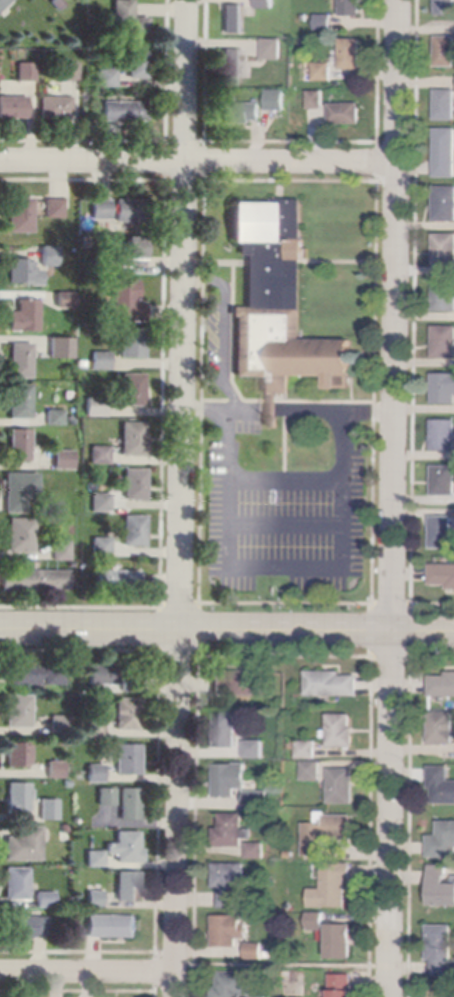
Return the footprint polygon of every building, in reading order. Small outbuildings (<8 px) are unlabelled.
[(8,0),(0,8),(0,0),(8,0)] [(50,2),(52,0),(62,0),(65,3),(58,10),(50,2)] [(112,38),(113,0),(134,0),(133,16),(149,17),(149,39),(112,38)] [(258,9),(258,0),(275,0),(275,9),(258,9)] [(342,16),(342,0),(363,0),(363,16),(342,16)] [(437,15),(438,0),(453,0),(453,15),(437,15)] [(224,4),(245,5),(244,34),(224,33),(224,4)] [(317,14),(334,15),(333,31),(317,30),(317,14)] [(437,36),(453,36),(453,67),(437,67),(437,36)] [(264,39),(283,39),(283,60),(264,60),(264,39)] [(342,39),(362,39),(362,70),(341,69),(342,39)] [(223,49),(244,49),(244,85),(223,85),(223,49)] [(129,50),(149,50),(148,79),(128,78),(129,50)] [(16,62),(35,63),(34,81),(16,81),(16,62)] [(59,62),(78,63),(77,81),(59,81),(59,62)] [(315,62),(333,62),(333,81),(315,81),(315,62)] [(97,67),(116,68),(116,87),(97,86),(97,67)] [(268,90),(287,90),(287,111),(269,111),(268,90)] [(309,91),(324,90),(325,109),(309,109),(309,91)] [(437,90),(453,90),(453,120),(437,120),(437,90)] [(27,118),(0,118),(0,96),(27,96),(27,118)] [(40,96),(71,96),(70,118),(40,118),(40,96)] [(103,101),(147,101),(147,121),(103,120),(103,101)] [(224,102),(262,102),(262,121),(252,121),(252,123),(224,123),(224,102)] [(331,103),(361,103),(361,123),(331,124),(331,103)] [(436,128),(453,128),(453,177),(436,177),(436,128)] [(435,186),(453,186),(453,221),(435,221),(435,186)] [(9,197),(33,198),(32,233),(8,232),(9,197)] [(45,199),(63,199),(63,218),(45,218),(45,199)] [(92,199),(110,199),(110,219),(92,219),(92,199)] [(116,199),(146,199),(146,222),(116,221),(116,199)] [(277,199),(305,199),(303,339),(353,340),(353,346),(352,388),(327,388),(328,375),(292,374),(292,394),(281,394),(280,430),(266,430),(267,393),(262,393),(262,376),(235,376),(236,316),(232,316),(232,307),(246,307),(247,255),(239,254),(239,242),(233,242),(234,202),(277,203),(277,199)] [(434,234),(453,234),(453,265),(435,266),(434,234)] [(125,236),(144,237),(143,254),(145,254),(145,267),(131,266),(131,267),(119,267),(119,249),(124,249),(125,236)] [(42,245),(58,246),(58,266),(42,266),(42,245)] [(9,258),(31,259),(30,269),(42,270),(41,285),(8,283),(9,258)] [(131,279),(138,279),(138,300),(134,300),(134,302),(145,302),(145,321),(127,321),(127,315),(110,315),(110,305),(112,305),(113,280),(131,280),(131,279)] [(434,280),(453,281),(453,311),(434,311),(434,280)] [(57,291),(75,292),(75,308),(56,308),(57,291)] [(18,299),(39,299),(39,331),(9,331),(9,311),(18,311),(18,299)] [(434,326),(453,326),(453,358),(434,358),(434,326)] [(121,327),(146,328),(145,358),(120,358),(121,327)] [(50,356),(50,337),(71,337),(71,356),(50,356)] [(11,343),(32,343),(32,378),(10,378),(11,343)] [(93,352),(111,352),(111,370),(93,370),(93,352)] [(433,373),(453,373),(453,404),(433,404),(433,373)] [(122,374),(145,374),(145,406),(121,406),(122,374)] [(10,384),(31,384),(31,418),(10,418),(10,384)] [(86,397),(106,398),(106,416),(86,416),(86,397)] [(47,409),(64,409),(64,425),(47,425),(47,409)] [(66,418),(71,414),(76,421),(71,425),(66,418)] [(433,420),(453,420),(453,450),(433,450),(433,420)] [(122,422),(145,423),(145,435),(148,435),(147,456),(121,456),(122,422)] [(10,429),(31,430),(31,461),(9,460),(10,429)] [(91,445),(110,446),(110,464),(90,463),(91,445)] [(54,450),(73,450),(73,469),(54,469),(54,450)] [(433,465),(453,466),(453,496),(433,496),(433,465)] [(125,469),(147,469),(146,500),(124,499),(125,469)] [(6,473),(39,473),(38,498),(25,497),(25,513),(5,512),(6,473)] [(92,493),(111,493),(111,511),(91,511),(92,493)] [(124,515),(147,516),(146,546),(123,546),(124,515)] [(432,516),(453,516),(453,548),(432,548),(432,516)] [(9,518),(35,518),(34,552),(8,551),(9,518)] [(92,537),(112,537),(112,557),(92,557),(92,537)] [(53,541),(70,541),(70,560),(53,560),(53,541)] [(431,564),(453,564),(453,589),(448,589),(448,585),(431,585),(431,564)] [(1,570),(69,570),(69,590),(54,590),(54,591),(1,591),(1,570)] [(95,571),(140,570),(141,591),(96,592),(95,571)] [(63,662),(62,684),(11,684),(11,664),(42,664),(42,662),(63,662)] [(90,663),(118,663),(118,684),(90,684),(90,663)] [(265,671),(265,695),(213,695),(213,675),(230,675),(230,670),(265,671)] [(307,671),(342,672),(342,675),(359,675),(359,696),(307,696),(307,671)] [(448,671),(453,671),(453,696),(430,696),(430,676),(448,676),(448,671)] [(140,679),(140,691),(122,691),(122,679),(140,679)] [(7,695),(32,695),(31,728),(7,727),(7,695)] [(117,698),(142,699),(141,731),(117,730),(117,698)] [(430,712),(453,712),(453,744),(430,744),(430,712)] [(238,713),(238,748),(216,748),(216,713),(238,713)] [(352,714),(352,727),(355,727),(354,747),(328,747),(328,738),(324,738),(324,731),(329,731),(329,714),(352,714)] [(70,716),(70,734),(51,734),(51,715),(70,716)] [(246,741),(264,741),(264,758),(246,758),(246,741)] [(317,741),(317,759),(298,759),(298,741),(317,741)] [(7,743),(28,743),(28,767),(7,767),(7,743)] [(116,744),(141,744),(141,774),(116,774),(116,744)] [(48,762),(64,762),(64,778),(47,778),(48,762)] [(322,762),(322,780),(303,780),(303,762),(322,762)] [(236,763),(248,763),(248,789),(237,789),(237,797),(216,797),(216,764),(236,764),(236,763)] [(87,764),(104,764),(105,782),(87,782),(87,764)] [(450,780),(453,780),(453,804),(433,804),(433,789),(429,789),(430,766),(450,766),(450,780)] [(330,769),(355,769),(355,804),(329,804),(329,789),(323,789),(323,781),(330,781),(330,769)] [(8,782),(30,783),(30,790),(32,790),(32,798),(30,798),(30,811),(20,810),(20,812),(7,812),(8,782)] [(115,788),(115,805),(98,805),(98,788),(115,788)] [(121,788),(141,788),(140,819),(120,819),(121,788)] [(57,799),(58,819),(40,819),(40,799),(57,799)] [(318,812),(327,812),(327,815),(353,816),(352,839),(330,838),(330,844),(328,844),(327,857),(304,856),(305,822),(317,823),(318,812)] [(244,814),(244,829),(254,829),(254,838),(244,838),(244,846),(215,846),(215,828),(221,828),(222,813),(244,814)] [(439,821),(453,821),(453,857),(429,857),(429,835),(439,835),(439,821)] [(42,827),(41,860),(5,860),(6,837),(18,837),(18,826),(42,827)] [(140,831),(140,862),(116,862),(116,853),(106,853),(106,843),(116,843),(116,831),(140,831)] [(249,843),(266,843),(266,859),(249,859),(249,843)] [(86,851),(104,850),(104,866),(86,867),(86,851)] [(215,863),(247,863),(247,888),(240,888),(239,908),(220,908),(220,888),(215,888),(215,863)] [(353,864),(353,881),(347,881),(347,907),(327,906),(327,908),(310,907),(310,889),(323,889),(323,865),(323,864),(347,864),(353,864)] [(446,884),(453,884),(453,905),(430,905),(430,865),(448,865),(448,875),(446,875),(446,884)] [(5,868),(29,868),(28,900),(5,900),(5,868)] [(140,872),(140,902),(117,901),(117,871),(140,872)] [(104,891),(104,906),(87,906),(87,891),(104,891)] [(36,892),(54,892),(54,906),(36,906),(36,892)] [(325,912),(325,930),(308,930),(307,912),(325,912)] [(33,916),(48,917),(47,934),(34,934),(34,937),(5,937),(5,915),(33,916)] [(139,916),(139,937),(88,937),(88,915),(139,916)] [(239,916),(239,947),(214,947),(214,916),(239,916)] [(353,925),(352,945),(352,959),(329,958),(329,925),(353,925)] [(453,925),(452,977),(432,976),(432,962),(428,962),(428,925),(453,925)] [(247,943),(265,944),(264,959),(247,958),(247,943)] [(243,996),(214,996),(214,986),(220,986),(220,972),(250,972),(250,980),(254,980),(253,996),(243,996)] [(354,975),(354,996),(332,996),(332,975),(354,975)]
